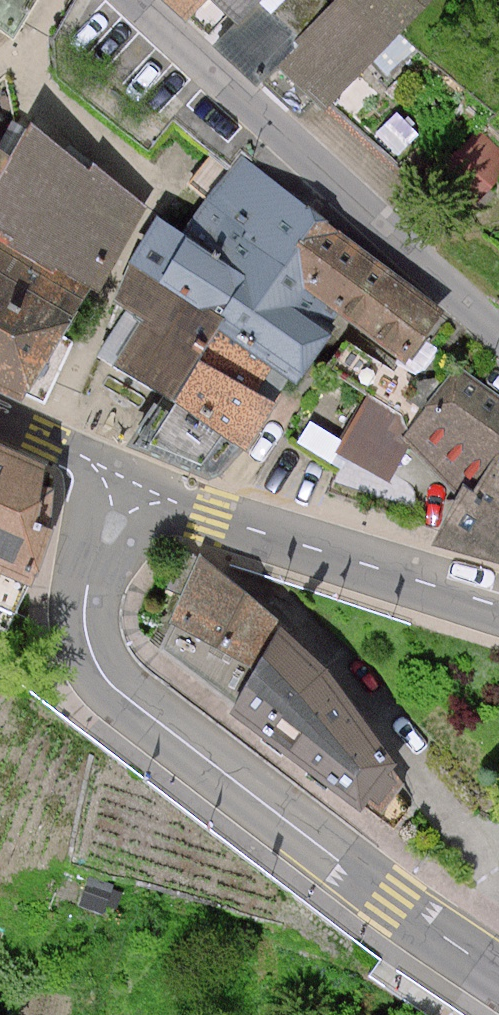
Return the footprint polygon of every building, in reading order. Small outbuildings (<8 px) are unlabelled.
[(313,132),(441,0),(175,0),(313,132)] [(0,168),(0,383),(44,402),(138,196),(36,120),(9,173),(0,168)] [(236,154),(101,359),(184,408),(167,438),(205,460),(228,468),(257,452),(292,384),(315,403),(333,371),(374,399),(343,450),(396,477),(411,443),(471,478),(446,534),(498,553),(498,376),(459,351),(423,409),(402,397),(450,307),(236,154)] [(0,447),(0,661),(18,624),(51,526),(56,480),(44,468),(0,447)] [(289,623),(200,558),(159,649),(242,705),(380,823),(412,779),(289,623)]
